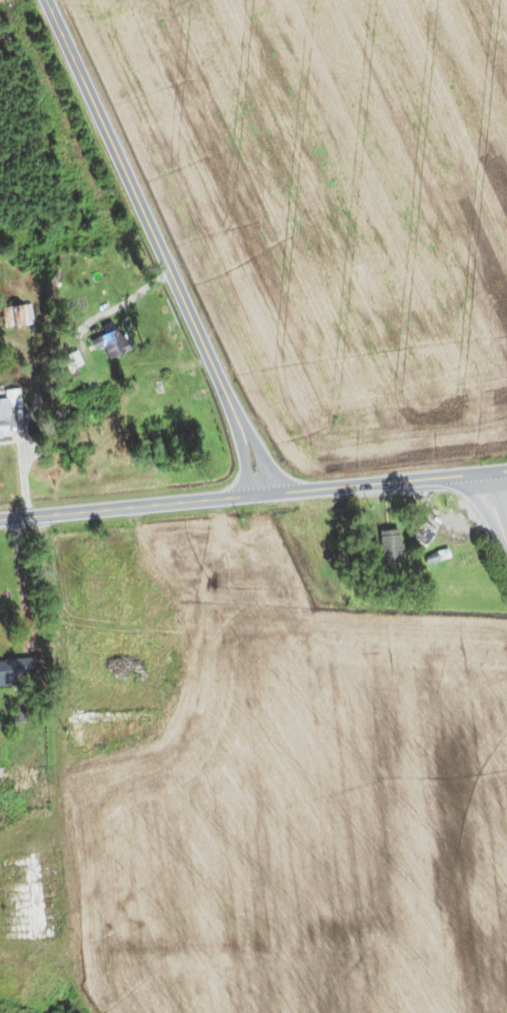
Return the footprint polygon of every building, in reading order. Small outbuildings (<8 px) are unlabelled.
[(2,326),(31,326),(31,305),(2,306),(2,326)] [(107,358),(127,351),(118,328),(91,339),(95,347),(102,345),(107,358)] [(5,390),(5,399),(0,399),(0,439),(11,438),(10,429),(21,428),(19,389),(5,390)] [(435,533),(420,520),(409,533),(424,546),(435,533)] [(399,530),(379,530),(379,563),(399,563),(399,530)] [(24,685),(23,676),(35,675),(33,658),(0,661),(0,687),(24,685)] [(26,943),(55,941),(50,854),(21,856),(26,943)]
